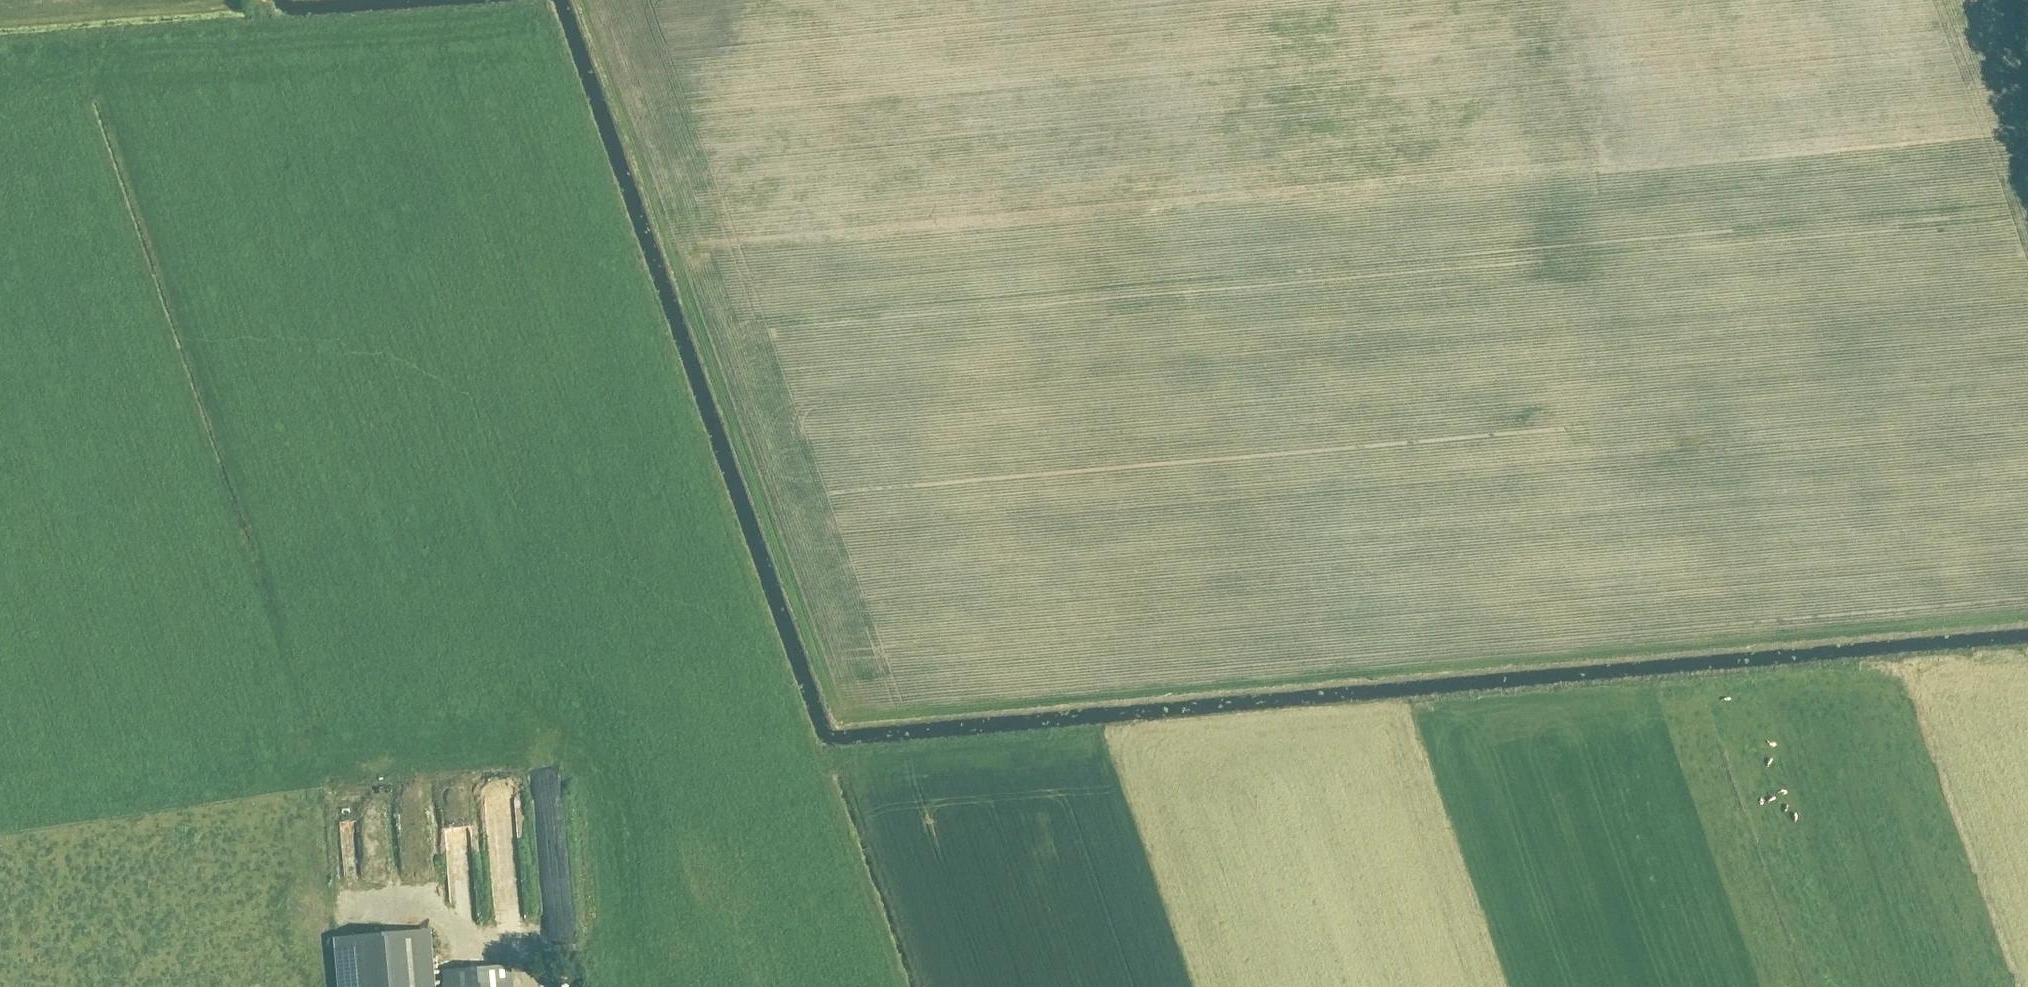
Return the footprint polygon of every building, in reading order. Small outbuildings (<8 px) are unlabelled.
[(449,807),(475,806),(475,794),(448,796),(449,807)] [(493,853),(497,863),(527,853),(517,826),(501,832),(507,848),(493,853)] [(479,920),(480,870),(458,869),(458,920),(479,920)] [(426,932),(337,941),(341,986),(431,986),(426,932)]
